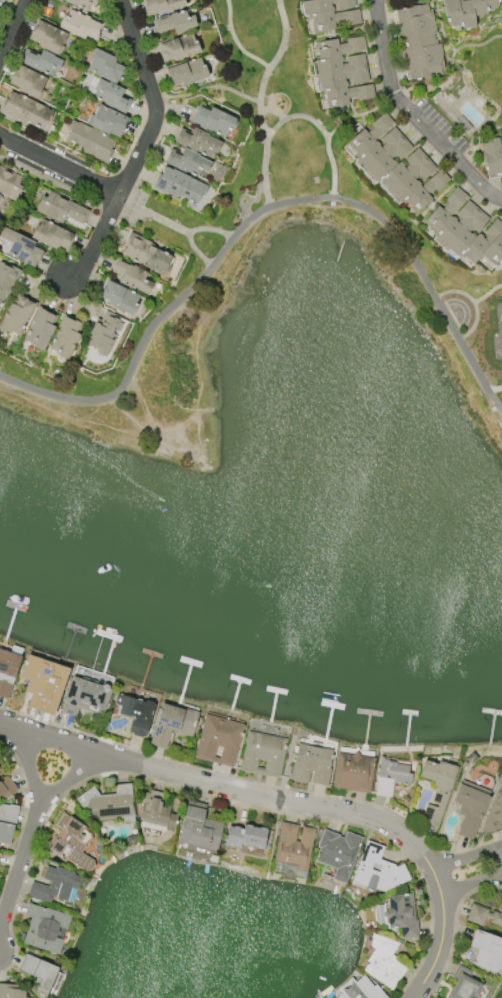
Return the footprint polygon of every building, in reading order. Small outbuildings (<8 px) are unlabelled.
[(86,11),(62,0),(97,0),(94,6),(89,4),(86,11)] [(146,9),(143,0),(185,0),(187,6),(160,15),(160,13),(147,17),(144,9),(146,9)] [(302,2),(313,0),(355,0),(356,7),(338,9),(337,3),(331,4),(331,7),(333,7),(334,12),(332,12),(332,14),(359,10),(361,23),(344,26),(343,23),(334,24),(335,30),(314,34),(312,16),(307,17),(305,4),(302,5),(302,2)] [(445,15),(442,0),(497,0),(498,7),(497,7),(497,8),(486,10),(487,14),(474,16),(476,27),(462,29),(462,26),(451,27),(450,26),(449,26),(447,14),(445,15)] [(395,11),(410,8),(410,7),(427,4),(428,9),(432,9),(436,33),(434,33),(435,40),(436,39),(437,45),(441,44),(443,53),(441,53),(444,69),(441,70),(442,75),(423,78),(410,80),(403,44),(401,44),(395,11)] [(84,39),(59,28),(64,16),(67,18),(70,10),(84,15),(90,18),(90,19),(102,25),(95,40),(85,35),(84,39)] [(154,20),(170,14),(176,12),(176,14),(185,11),(187,17),(193,15),(197,26),(186,30),(186,31),(176,35),(173,28),(170,30),(159,34),(154,20)] [(40,20),(57,29),(57,30),(67,35),(62,46),(64,47),(60,55),(28,40),(34,27),(36,28),(40,20)] [(164,63),(157,43),(174,37),(175,39),(192,33),(195,43),(197,42),(201,53),(175,61),(174,59),(164,63)] [(322,42),(336,39),(337,45),(347,43),(347,40),(364,36),(366,50),(339,55),(340,58),(342,57),(342,60),(340,61),(341,64),(348,63),(347,57),(364,54),(369,81),(352,84),(351,78),(344,80),(345,83),(346,83),(346,86),(347,89),(373,84),(375,98),(357,101),(356,98),(348,100),(348,105),(328,108),(325,91),(320,92),(318,79),(317,79),(316,74),(317,74),(315,61),(319,60),(317,50),(324,49),(322,42)] [(44,50),(55,56),(54,56),(64,61),(58,72),(54,70),(50,77),(19,62),(26,49),(41,56),(44,50)] [(96,49),(116,58),(114,63),(124,68),(119,78),(118,78),(115,84),(97,76),(98,75),(87,70),(96,49)] [(171,87),(165,68),(181,62),(182,64),(201,58),(204,68),(206,67),(209,77),(184,86),(183,83),(171,87)] [(38,99),(18,90),(19,88),(9,83),(14,71),(16,71),(19,65),(37,73),(36,74),(47,79),(38,99)] [(109,82),(125,90),(122,96),(131,101),(125,114),(108,106),(109,105),(97,99),(98,97),(97,96),(99,92),(93,90),(99,78),(109,83),(109,82)] [(468,137),(432,100),(438,94),(443,100),(450,94),(456,100),(459,96),(456,93),(465,84),(478,98),(474,101),(489,116),(468,137)] [(11,119),(0,114),(0,110),(5,98),(9,100),(9,98),(8,98),(10,91),(48,108),(47,109),(54,112),(49,122),(45,131),(26,123),(25,124),(12,118),(11,119)] [(199,104),(236,119),(236,121),(237,122),(233,132),(228,130),(225,138),(191,124),(199,104)] [(100,105),(128,118),(119,138),(110,134),(109,135),(90,127),(95,115),(100,105)] [(418,148),(436,169),(423,180),(419,176),(415,180),(417,182),(418,181),(421,184),(420,186),(421,187),(442,169),(450,179),(430,197),(433,199),(421,209),(417,204),(411,209),(404,200),(401,203),(392,194),(390,195),(387,191),(389,190),(380,180),(377,183),(369,173),(367,175),(363,170),(365,169),(357,159),(360,157),(352,148),(357,144),(352,139),(363,129),(367,133),(374,127),(371,124),(385,112),(394,123),(374,140),(376,142),(377,141),(380,145),(379,146),(381,148),(385,144),(381,139),(394,127),(413,148),(400,160),(395,155),(391,159),(393,161),(394,160),(397,164),(399,163),(400,164),(402,162),(405,166),(403,167),(404,169),(409,164),(405,159),(418,148)] [(79,122),(109,137),(109,138),(116,141),(105,163),(93,157),(94,156),(83,151),(85,148),(66,139),(70,129),(68,128),(72,120),(78,123),(79,122)] [(194,127),(210,135),(209,137),(222,143),(217,153),(215,152),(212,159),(196,151),(195,152),(175,142),(181,129),(191,133),(194,127)] [(500,144),(501,144),(501,174),(487,176),(485,160),(482,161),(481,153),(482,153),(481,144),(486,143),(486,140),(499,138),(500,144)] [(184,148),(199,155),(199,156),(212,163),(207,174),(202,171),(201,173),(199,172),(196,177),(186,172),(185,173),(165,163),(171,149),(181,153),(184,148)] [(173,169),(203,183),(202,185),(209,188),(204,198),(201,197),(197,205),(179,196),(178,197),(174,196),(174,197),(166,193),(166,194),(152,188),(159,174),(160,175),(164,166),(173,170),(173,169)] [(15,201),(0,194),(0,167),(23,178),(19,185),(22,187),(15,201)] [(496,218),(501,223),(501,257),(498,261),(493,257),(489,262),(481,255),(473,264),(464,256),(462,258),(460,256),(458,257),(449,249),(447,251),(443,247),(444,246),(434,237),(437,234),(429,227),(433,222),(428,217),(438,206),(442,210),(448,203),(445,200),(456,187),(467,196),(450,216),(452,218),(453,217),(457,220),(455,221),(457,223),(462,218),(457,214),(468,201),(489,219),(478,232),(473,228),(469,232),(471,234),(472,233),(475,236),(477,234),(478,235),(480,234),(483,236),(482,238),(484,240),(488,235),(484,232),(496,218)] [(43,196),(46,198),(49,191),(90,211),(83,225),(68,218),(67,222),(64,220),(62,224),(45,216),(36,212),(43,196)] [(56,250),(31,238),(37,225),(39,226),(42,220),(74,235),(67,250),(58,246),(56,250)] [(12,243),(0,237),(0,234),(4,227),(35,242),(32,247),(42,251),(34,268),(6,254),(12,243)] [(125,245),(131,232),(144,239),(144,240),(156,245),(154,248),(173,257),(164,275),(158,272),(158,273),(129,259),(130,258),(121,254),(124,248),(127,249),(128,247),(125,245)] [(112,272),(119,258),(134,266),(134,265),(139,268),(139,269),(149,274),(146,280),(153,284),(148,295),(134,288),(134,290),(119,282),(122,277),(112,272)] [(6,294),(0,306),(0,262),(7,266),(8,264),(21,271),(14,284),(9,295),(6,294)] [(102,295),(103,293),(103,291),(105,287),(107,287),(110,279),(123,285),(122,286),(128,289),(128,290),(141,297),(132,314),(109,304),(111,299),(102,295)] [(0,328),(11,303),(15,305),(19,298),(21,298),(22,296),(28,299),(27,301),(35,304),(27,322),(26,321),(19,336),(12,333),(11,334),(0,328)] [(25,340),(33,323),(41,309),(47,312),(46,312),(55,317),(51,325),(55,327),(47,343),(43,352),(31,345),(32,344),(25,340)] [(121,317),(111,337),(114,339),(107,354),(104,354),(100,353),(98,350),(99,348),(88,343),(97,323),(100,324),(106,310),(121,317)] [(80,335),(77,342),(68,360),(56,354),(57,353),(50,349),(53,343),(65,317),(76,322),(77,320),(84,323),(78,334),(80,335)] [(7,699),(0,697),(0,649),(22,657),(7,699)] [(70,669),(54,717),(27,707),(32,694),(25,691),(28,680),(20,677),(28,654),(70,669)] [(69,677),(80,681),(81,678),(96,683),(95,685),(98,687),(100,686),(102,685),(104,686),(105,687),(106,688),(106,690),(106,692),(105,693),(104,693),(102,694),(97,710),(95,709),(94,713),(76,708),(74,717),(59,713),(62,704),(60,704),(69,677)] [(117,694),(135,700),(146,703),(146,701),(154,703),(153,705),(155,705),(147,736),(144,735),(144,736),(131,733),(132,731),(129,730),(132,720),(133,721),(134,717),(129,716),(119,713),(121,705),(114,704),(117,694)] [(149,744),(161,703),(182,710),(183,708),(200,712),(192,738),(174,732),(169,750),(149,744)] [(206,715),(245,725),(234,768),(194,758),(206,715)] [(248,732),(288,739),(280,779),(240,771),(248,732)] [(299,743),(333,751),(330,768),(331,769),(327,786),(308,782),(307,784),(290,780),(293,763),(295,763),(299,743)] [(479,759),(471,765),(466,759),(473,752),(479,759)] [(338,753),(375,759),(370,794),(347,791),(347,789),(333,787),(338,753)] [(411,785),(393,783),(391,797),(376,795),(381,757),(383,757),(383,760),(388,760),(388,762),(396,763),(396,764),(409,766),(408,774),(412,774),(411,785)] [(439,761),(458,768),(450,789),(451,790),(438,828),(421,822),(427,804),(437,808),(439,804),(432,802),(437,788),(433,786),(434,783),(419,777),(424,760),(437,765),(439,761)] [(4,801),(0,796),(0,783),(8,776),(18,790),(4,801)] [(479,838),(501,778),(501,830),(479,838)] [(463,780),(491,791),(480,817),(482,817),(473,841),(458,835),(465,816),(458,813),(461,805),(453,802),(460,784),(461,784),(463,780)] [(100,795),(116,794),(115,785),(132,784),(135,822),(123,823),(123,819),(92,821),(91,811),(85,812),(76,799),(94,787),(100,795)] [(166,832),(139,826),(141,820),(139,820),(145,792),(150,794),(151,791),(164,794),(162,803),(164,803),(166,795),(173,797),(169,814),(179,816),(175,830),(167,828),(166,832)] [(179,842),(188,800),(207,804),(204,818),(225,823),(218,851),(179,842)] [(11,846),(0,844),(0,804),(10,807),(11,805),(19,807),(11,846)] [(87,871),(51,849),(56,840),(58,842),(59,840),(61,841),(67,832),(55,825),(63,811),(86,825),(84,828),(90,832),(92,838),(89,843),(85,844),(86,845),(81,853),(94,861),(94,865),(91,870),(87,871)] [(282,822),(299,825),(296,841),(300,842),(303,827),(316,829),(307,875),(306,875),(306,878),(274,871),(276,862),(275,862),(282,822)] [(229,826),(234,827),(234,826),(241,828),(241,829),(244,829),(244,825),(246,826),(246,824),(253,826),(253,827),(260,829),(261,828),(266,829),(268,830),(264,848),(241,843),(240,847),(225,844),(229,826)] [(363,838),(345,885),(332,880),(337,869),(315,861),(320,848),(318,847),(324,830),(339,836),(344,838),(346,832),(363,838)] [(136,843),(128,845),(126,837),(135,835),(136,843)] [(351,884),(367,841),(384,847),(380,859),(395,865),(396,868),(403,864),(411,879),(379,895),(351,884)] [(57,867),(76,872),(75,875),(83,877),(79,891),(72,888),(68,902),(53,897),(51,904),(27,897),(32,882),(50,887),(51,882),(43,880),(47,866),(56,869),(57,867)] [(412,894),(415,920),(418,920),(420,938),(402,940),(401,927),(388,929),(388,925),(386,925),(385,923),(379,924),(376,921),(375,910),(377,906),(384,905),(383,903),(388,903),(387,897),(412,894)] [(59,955),(23,943),(31,918),(25,915),(28,904),(46,909),(46,908),(71,916),(67,931),(59,929),(56,938),(64,941),(59,955)] [(494,912),(501,915),(501,927),(490,922),(491,920),(486,917),(482,926),(467,920),(473,904),(489,910),(487,913),(493,915),(494,912)] [(476,930),(501,939),(501,967),(501,970),(498,969),(497,973),(491,971),(491,972),(477,968),(478,966),(474,965),(480,949),(470,946),(476,930)] [(408,968),(392,990),(364,971),(370,963),(367,961),(375,950),(371,947),(373,934),(399,944),(392,955),(396,958),(396,959),(408,968)] [(20,970),(27,955),(58,968),(46,997),(36,993),(42,980),(20,970)] [(483,985),(476,997),(448,997),(457,980),(452,978),(458,964),(473,972),(470,979),(483,985)] [(376,985),(387,997),(338,997),(343,994),(339,989),(352,978),(356,983),(364,976),(374,987),(376,985)] [(26,990),(26,997),(0,997),(0,985),(18,986),(18,989),(26,990)]
